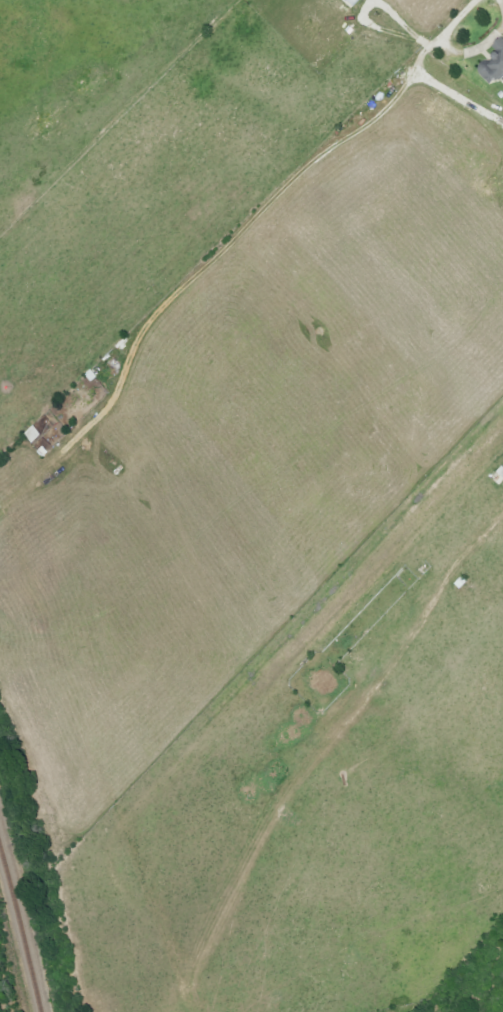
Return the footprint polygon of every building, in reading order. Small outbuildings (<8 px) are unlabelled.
[(495,47),(502,54),(484,74),(495,84),(502,77),(502,78),(502,39),(495,47)]
